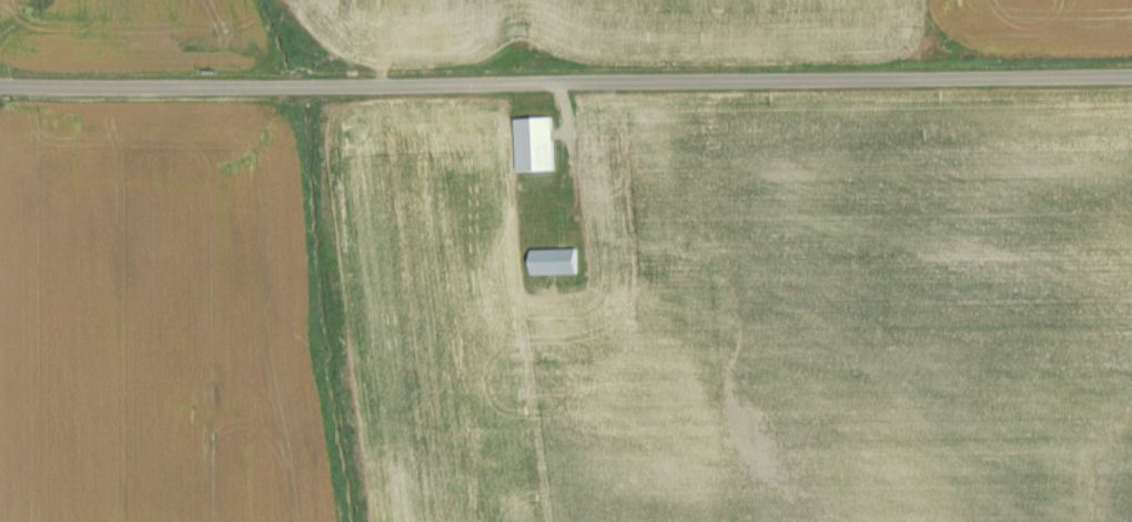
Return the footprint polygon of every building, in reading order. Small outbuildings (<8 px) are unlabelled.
[(519,120),(521,173),(560,172),(558,119),(519,120)] [(536,275),(584,275),(584,250),(536,250),(536,275)]
